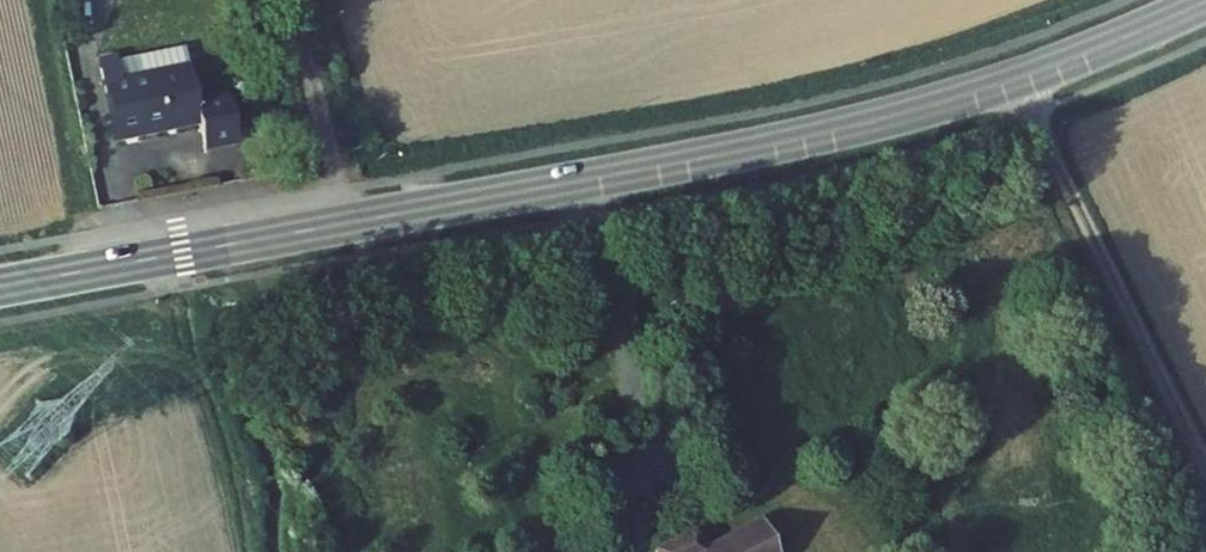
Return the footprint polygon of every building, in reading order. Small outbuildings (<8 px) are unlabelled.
[(192,94),(157,101),(153,80),(119,87),(114,63),(97,66),(113,148),(200,131),(205,155),(232,150),(222,103),(195,108),(192,94)] [(782,541),(782,533),(775,529),(773,525),(728,547),(724,538),(694,551),(787,551),(782,541)]
